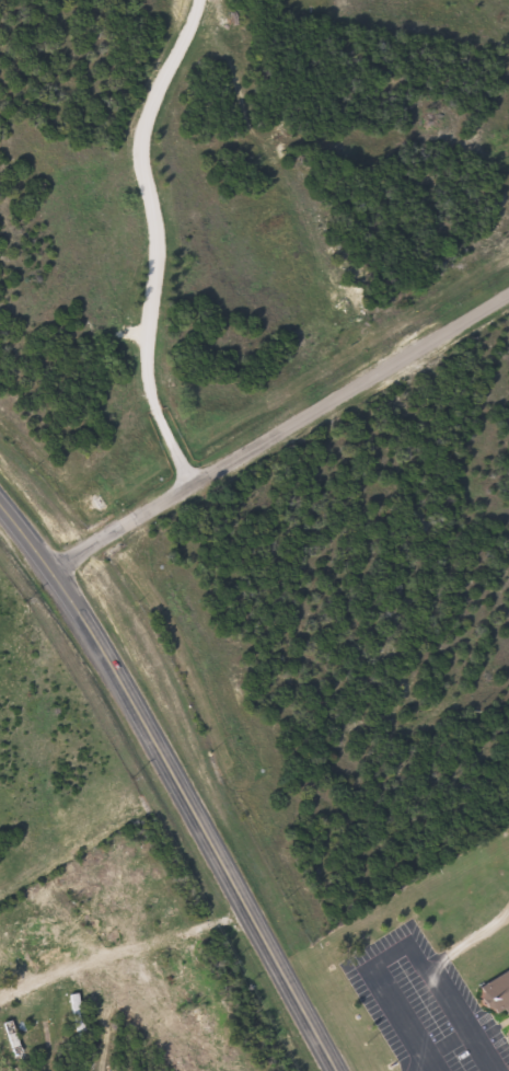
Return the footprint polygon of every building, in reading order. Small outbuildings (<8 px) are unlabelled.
[(45,952),(43,945),(70,935),(73,942),(45,952)] [(12,966),(0,970),(0,960),(9,957),(12,966)] [(479,987),(508,971),(508,1014),(507,1010),(495,1015),(479,987)] [(25,1056),(19,1059),(7,1024),(14,1022),(25,1056)]
